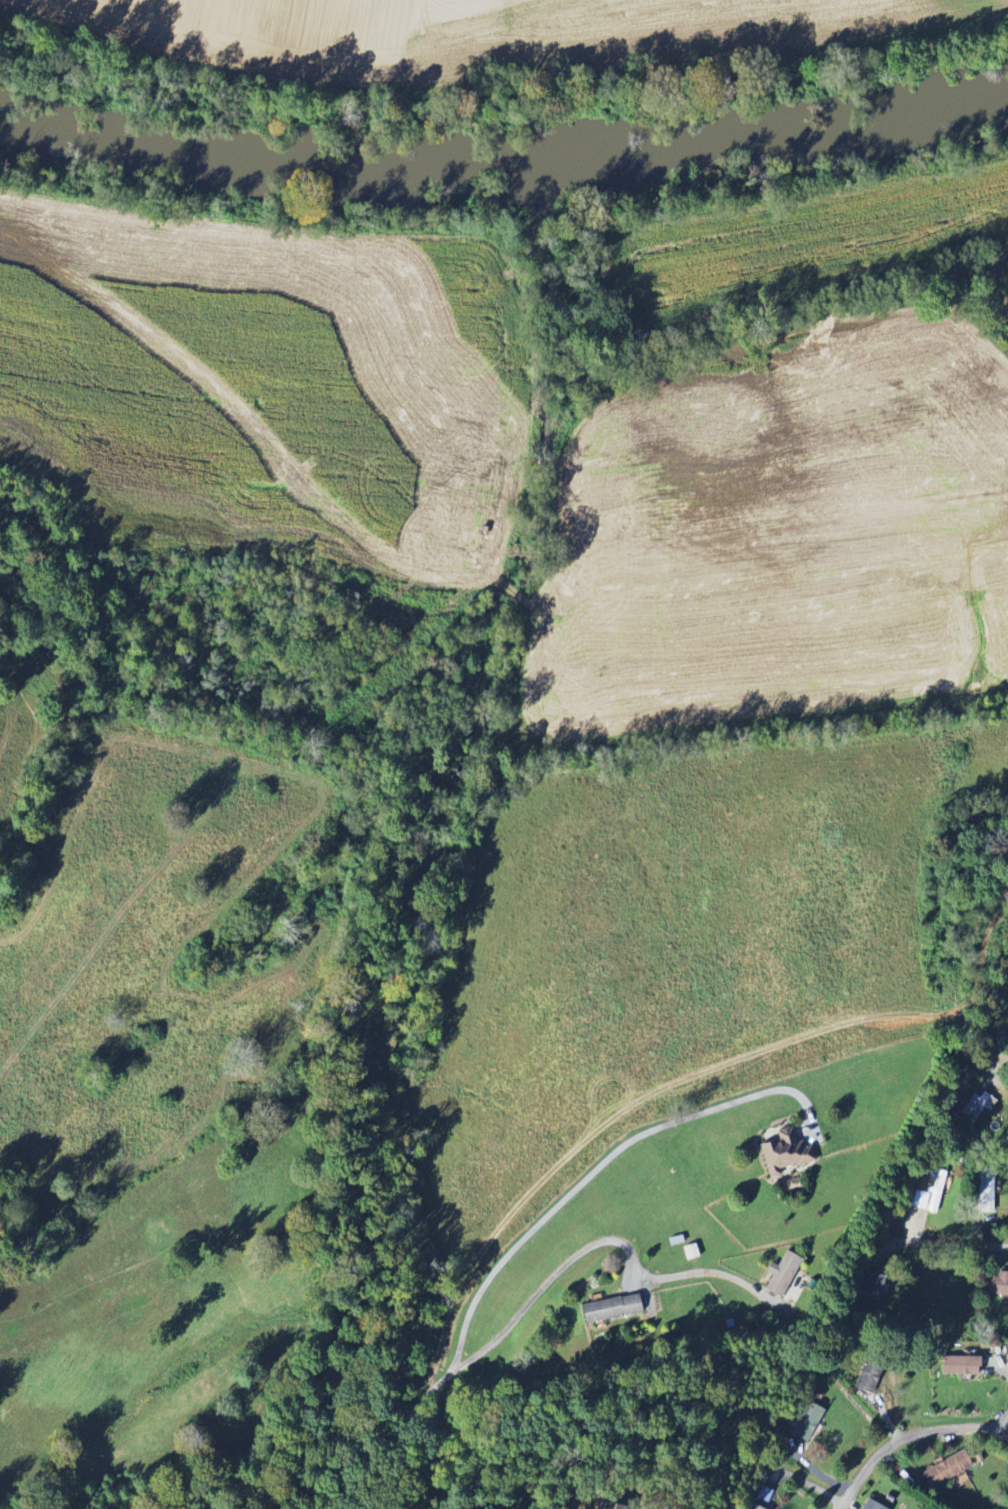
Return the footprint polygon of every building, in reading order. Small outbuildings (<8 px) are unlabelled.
[(991,1101),(973,1090),(956,1118),(974,1130),(991,1101)] [(812,1161),(807,1143),(795,1147),(789,1127),(774,1132),(776,1139),(755,1145),(765,1179),(778,1176),(777,1171),(812,1161)] [(993,1213),(995,1169),(977,1169),(975,1213),(993,1213)] [(768,1275),(760,1290),(782,1301),(802,1261),(782,1251),(774,1266),(767,1263),(762,1273),(768,1275)] [(876,1303),(884,1278),(867,1272),(859,1297),(876,1303)] [(1007,1296),(1007,1273),(1000,1272),(999,1277),(987,1276),(986,1295),(1007,1296)] [(580,1324),(638,1315),(635,1295),(577,1304),(580,1324)] [(939,1375),(974,1376),(975,1357),(939,1357),(939,1375)] [(788,1435),(807,1443),(820,1409),(802,1402),(788,1435)] [(919,1475),(929,1491),(971,1467),(961,1450),(919,1475)] [(865,1500),(861,1508),(881,1508),(865,1500)]
